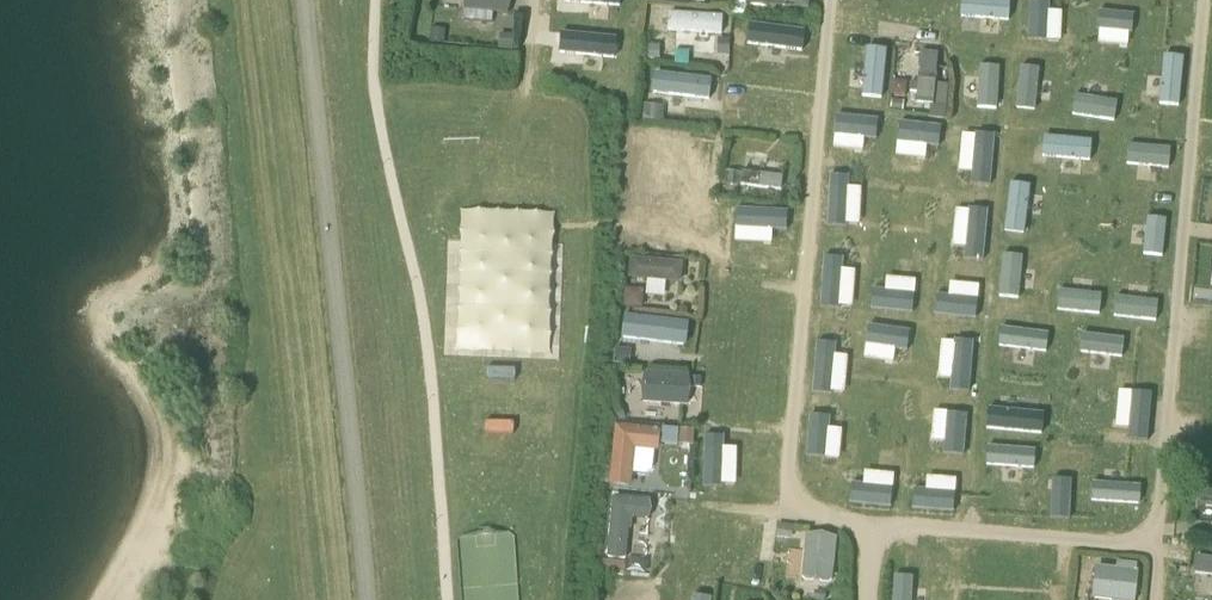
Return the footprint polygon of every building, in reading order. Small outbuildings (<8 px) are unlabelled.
[(1016,17),(1016,0),(965,0),(965,16),(1016,17)] [(673,32),(728,33),(729,11),(674,10),(673,32)] [(1027,23),(1053,24),(1053,12),(1028,10),(1027,23)] [(771,48),(771,65),(800,64),(799,25),(748,27),(749,49),(771,48)] [(452,42),(502,42),(502,27),(452,27),(452,42)] [(1029,50),(1076,50),(1077,27),(1029,27),(1029,50)] [(940,104),(942,48),(923,48),(922,103),(940,104)] [(877,49),(876,98),(895,99),(896,50),(877,49)] [(863,94),(872,95),(877,60),(867,59),(863,94)] [(986,109),(1004,109),(1003,60),(984,61),(986,109)] [(1015,109),(1034,111),(1039,65),(1019,63),(1015,109)] [(1119,117),(1120,92),(1079,91),(1078,115),(1119,117)] [(1134,121),(1170,122),(1171,99),(1134,97),(1134,121)] [(899,169),(918,169),(920,117),(901,116),(899,169)] [(887,140),(887,120),(846,121),(847,141),(887,140)] [(951,124),(951,146),(1007,146),(1007,124),(951,124)] [(685,183),(686,160),(664,158),(666,129),(650,127),(646,180),(685,183)] [(1077,139),(1079,163),(1115,161),(1114,137),(1077,139)] [(1173,165),(1173,142),(1132,140),(1131,164),(1173,165)] [(782,190),(782,182),(749,181),(749,189),(782,190)] [(990,187),(943,189),(945,211),(991,209),(990,187)] [(1004,233),(1026,233),(1027,190),(1005,189),(1004,233)] [(759,211),(757,263),(790,264),(791,211),(759,211)] [(854,239),(853,289),(874,289),(875,239),(854,239)] [(978,298),(985,250),(970,248),(962,295),(978,298)] [(638,280),(687,281),(687,257),(638,257),(638,280)] [(1064,287),(1064,312),(1105,313),(1106,288),(1064,287)] [(1162,318),(1163,293),(1120,293),(1120,317),(1162,318)] [(943,356),(961,356),(963,303),(944,302),(943,356)] [(871,309),(849,308),(849,366),(871,366),(871,309)] [(906,366),(908,310),(889,309),(887,365),(906,366)] [(675,343),(673,318),(648,319),(649,344),(675,343)] [(1007,349),(1048,350),(1048,330),(1008,328),(1007,349)] [(693,402),(694,374),(647,373),(646,400),(693,402)] [(979,412),(979,395),(928,394),(928,411),(979,412)] [(994,428),(1052,429),(1052,405),(994,404),(994,428)] [(666,445),(667,423),(618,421),(616,479),(638,480),(639,445),(666,445)] [(1035,467),(1036,443),(996,442),(995,466),(1035,467)] [(757,482),(757,463),(710,463),(710,482),(757,482)] [(1050,467),(1050,496),(1084,497),(1085,467),(1050,467)] [(1099,483),(1100,507),(1143,506),(1142,482),(1099,483)] [(617,498),(615,559),(637,559),(638,498),(617,498)] [(811,582),(841,581),(839,529),(809,530),(811,582)] [(1211,579),(1211,557),(1201,557),(1200,578),(1211,579)] [(937,570),(939,583),(959,581),(956,560),(953,560),(954,568),(937,570)] [(1086,573),(1087,599),(1141,599),(1140,571),(1086,573)] [(654,587),(635,586),(634,599),(654,599),(654,587)]
